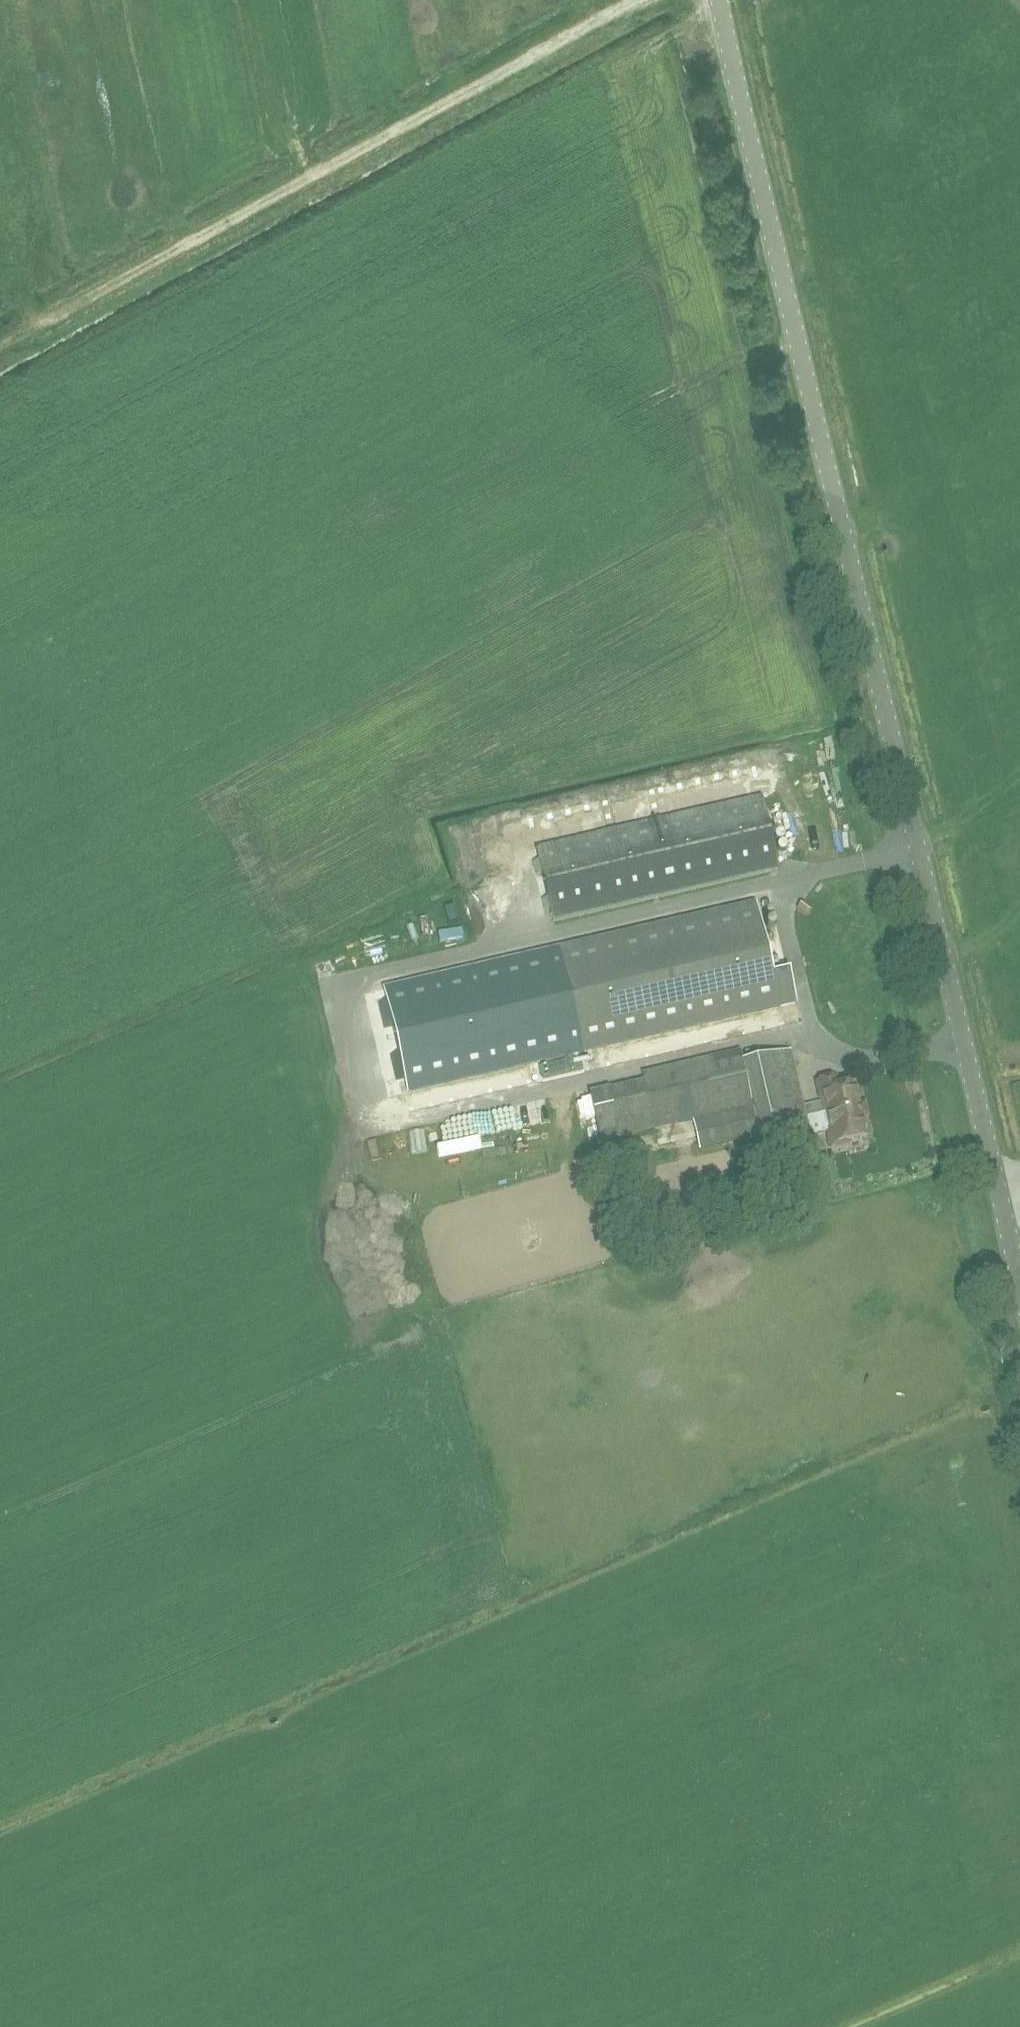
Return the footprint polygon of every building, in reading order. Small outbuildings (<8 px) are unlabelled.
[(761,797),(536,849),(553,922),(778,870),(761,797)] [(757,899),(383,984),(408,1091),(796,1002),(787,965),(773,968),(757,899)] [(645,1086),(610,1094),(589,1099),(599,1141),(694,1119),(701,1148),(759,1135),(761,1146),(826,1131),(831,1150),(848,1146),(847,1142),(865,1138),(853,1085),(837,1089),(835,1079),(817,1083),(821,1100),(823,1099),(827,1114),(805,1119),(790,1051),(743,1062),(740,1051),(642,1074),(645,1086)] [(564,1136),(561,1124),(540,1129),(543,1141),(564,1136)] [(548,1142),(552,1152),(567,1146),(563,1136),(548,1142)] [(746,1201),(763,1198),(758,1174),(740,1178),(746,1201)]
